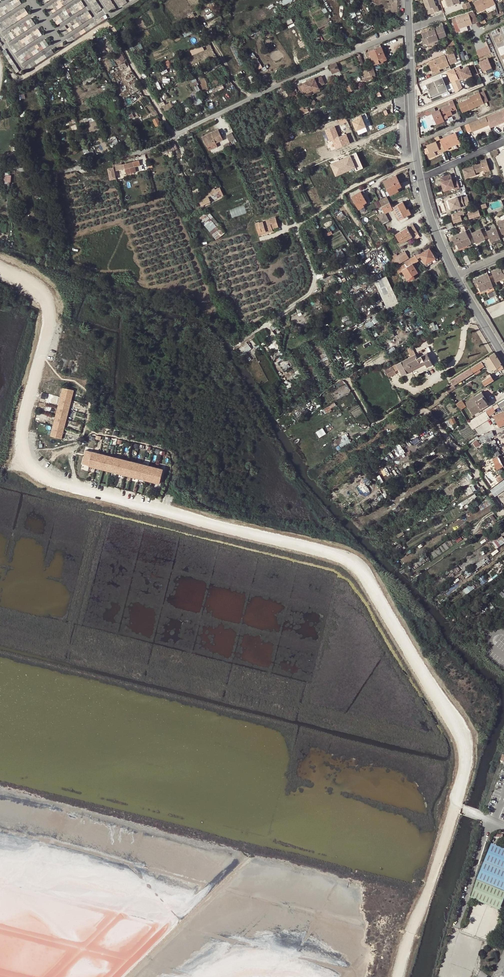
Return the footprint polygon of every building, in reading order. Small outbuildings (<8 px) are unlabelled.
[(0,8),(0,18),(23,3),(21,0),(12,0),(0,8)] [(73,0),(59,0),(47,8),(52,15),(73,0)] [(57,24),(87,7),(83,0),(54,17),(57,24)] [(95,12),(107,6),(105,4),(101,7),(97,0),(88,0),(95,12)] [(112,9),(128,0),(102,0),(112,9)] [(425,9),(428,9),(430,15),(437,12),(436,7),(434,8),(432,0),(422,0),(425,9)] [(473,2),(478,12),(495,4),(493,0),(477,0),(473,2)] [(0,22),(0,30),(0,31),(29,15),(26,8),(0,22)] [(64,33),(94,18),(91,11),(67,23),(68,25),(61,28),(64,33)] [(470,24),(467,14),(450,20),(455,34),(459,32),(458,29),(470,24)] [(32,18),(4,35),(8,42),(36,24),(32,18)] [(200,24),(199,21),(195,23),(194,22),(183,28),(184,32),(189,30),(196,26),(200,24)] [(40,27),(11,46),(15,52),(44,34),(40,27)] [(134,44),(124,27),(121,29),(130,46),(134,44)] [(421,41),(423,46),(437,40),(437,39),(441,38),(445,36),(441,27),(421,35),(423,40),(421,41)] [(437,40),(423,46),(423,47),(424,48),(425,48),(426,48),(428,48),(442,42),(441,38),(437,39),(437,40)] [(208,42),(207,39),(190,48),(191,51),(208,42)] [(22,63),(47,48),(43,41),(18,56),(22,63)] [(369,50),(370,51),(372,56),(375,64),(381,62),(379,58),(386,55),(382,45),(369,50)] [(255,50),(259,58),(263,56),(258,48),(255,50)] [(26,71),(55,53),(52,49),(24,67),(26,71)] [(261,62),(259,58),(255,50),(247,54),(254,66),(261,62)] [(458,61),(459,60),(458,58),(455,51),(448,54),(452,63),(458,61)] [(464,61),(471,59),(468,51),(461,54),(464,61)] [(434,71),(441,68),(451,64),(447,55),(431,61),(434,71)] [(493,70),(488,58),(479,61),(484,74),(493,70)] [(170,65),(167,59),(161,63),(164,68),(170,65)] [(339,71),(335,61),(328,65),(332,74),(339,71)] [(110,74),(120,69),(119,66),(109,72),(110,74)] [(374,66),(362,70),(363,73),(365,77),(368,76),(376,74),(374,66)] [(473,75),(469,66),(457,71),(460,80),(473,75)] [(454,67),(447,71),(456,91),(464,88),(454,67)] [(361,84),(369,81),(368,76),(365,77),(363,73),(358,75),(361,84)] [(314,78),(298,84),(302,92),(306,90),(310,89),(311,90),(318,87),(318,86),(324,83),(321,76),(314,79),(314,78)] [(434,96),(450,90),(449,87),(444,76),(429,83),(430,87),(428,88),(429,90),(431,89),(434,96)] [(292,81),(288,83),(302,116),(306,114),(304,110),(292,81)] [(485,102),(480,92),(476,93),(470,96),(471,97),(459,102),(462,109),(470,106),(471,108),(485,102)] [(201,102),(197,94),(193,96),(197,104),(201,102)] [(435,107),(420,113),(420,116),(422,115),(422,116),(426,114),(426,115),(432,112),(437,122),(445,119),(443,116),(442,114),(447,112),(447,114),(448,115),(453,113),(452,111),(452,110),(454,109),(454,110),(458,109),(453,99),(450,100),(452,104),(437,110),(435,107)] [(164,111),(175,105),(173,102),(172,100),(161,106),(164,111)] [(135,112),(129,115),(132,121),(139,118),(137,115),(136,116),(135,112)] [(352,119),(357,131),(366,127),(361,116),(352,119)] [(489,124),(485,117),(465,125),(468,132),(472,130),(489,124)] [(473,134),(490,128),(489,126),(489,124),(472,130),(473,134)] [(326,130),(330,141),(333,140),(336,149),(350,143),(346,134),(339,137),(335,126),(326,130)] [(222,140),(218,130),(202,137),(208,150),(217,147),(215,143),(222,140)] [(455,132),(439,140),(440,140),(440,141),(444,150),(448,148),(448,147),(459,142),(455,132)] [(236,142),(231,133),(226,136),(229,142),(230,142),(232,144),(236,142)] [(174,140),(169,143),(171,147),(171,148),(177,146),(174,140)] [(330,141),(328,142),(332,151),(336,149),(333,140),(330,141)] [(440,152),(445,150),(444,150),(440,141),(436,143),(436,142),(435,141),(426,146),(429,152),(427,153),(428,158),(436,154),(436,153),(435,151),(439,149),(440,151),(440,152)] [(336,176),(363,165),(357,152),(330,162),(336,176)] [(481,162),(476,164),(473,165),(462,169),(465,177),(475,174),(475,172),(483,169),(484,171),(489,169),(486,158),(480,160),(481,162)] [(122,164),(114,167),(114,168),(115,172),(125,169),(126,175),(131,174),(129,168),(134,166),(139,165),(137,160),(122,164)] [(115,172),(114,168),(108,170),(111,180),(116,179),(115,172)] [(2,172),(1,180),(8,181),(9,173),(2,172)] [(449,174),(440,177),(444,190),(454,186),(455,188),(459,187),(457,180),(452,181),(449,174)] [(390,194),(398,190),(397,188),(401,186),(396,175),(384,181),(390,194)] [(222,194),(219,187),(213,189),(212,188),(205,191),(206,194),(203,195),(202,194),(199,196),(200,199),(198,200),(200,206),(203,205),(202,203),(222,194)] [(358,207),(363,204),(367,202),(361,192),(352,197),(358,207)] [(382,206),(390,202),(387,197),(380,200),(379,201),(382,206)] [(458,198),(449,201),(453,211),(471,204),(468,197),(461,199),(459,200),(458,198)] [(401,222),(409,218),(407,216),(411,213),(408,208),(407,209),(403,201),(393,206),(401,222)] [(385,212),(385,213),(393,208),(390,202),(382,206),(385,212)] [(229,209),(230,217),(251,212),(250,205),(229,209)] [(478,206),(471,208),(472,212),(471,212),(473,218),(481,215),(478,206)] [(464,211),(452,215),(455,223),(463,220),(462,215),(465,214),(464,211)] [(209,212),(206,215),(207,216),(217,228),(221,227),(209,212)] [(378,216),(383,223),(389,220),(385,213),(385,212),(378,216)] [(225,232),(221,227),(217,228),(207,216),(200,221),(210,233),(216,240),(225,232)] [(268,230),(273,229),(279,227),(276,218),(255,224),(258,234),(269,231),(268,230)] [(412,233),(416,230),(413,224),(395,234),(401,243),(414,236),(412,233)] [(498,229),(497,227),(488,231),(486,227),(482,229),(486,236),(489,235),(493,241),(496,240),(501,238),(502,238),(502,237),(498,229)] [(486,239),(487,239),(486,236),(482,229),(473,233),(472,229),(467,231),(471,238),(475,236),(478,243),(481,241),(486,239)] [(470,245),(473,243),(471,238),(467,231),(454,236),(456,242),(458,241),(461,249),(470,245)] [(429,248),(420,254),(422,256),(426,263),(435,257),(429,248)] [(396,266),(409,258),(404,249),(391,257),(396,266)] [(416,260),(414,257),(405,262),(405,263),(407,266),(412,263),(413,264),(417,262),(416,260)] [(396,269),(399,273),(400,273),(403,271),(402,270),(407,266),(405,263),(396,269)] [(402,270),(403,271),(408,278),(413,275),(418,272),(413,264),(412,263),(407,266),(402,270)] [(502,267),(493,271),(495,275),(496,277),(492,279),(495,286),(499,284),(498,281),(502,280),(503,279),(503,271),(503,270),(502,267)] [(491,277),(489,273),(475,280),(478,285),(480,284),(483,291),(491,288),(495,286),(492,279),(491,277)] [(376,280),(386,308),(399,304),(389,275),(376,280)] [(279,326),(288,320),(285,317),(277,322),(279,326)] [(433,322),(428,325),(432,332),(437,330),(433,322)] [(278,339),(283,336),(277,327),(278,326),(276,323),(270,326),(278,339)] [(351,340),(356,336),(352,332),(347,335),(351,340)] [(246,352),(251,348),(248,343),(236,351),(241,358),(247,354),(246,352)] [(324,360),(329,358),(328,356),(330,355),(328,352),(321,355),(324,360)] [(503,367),(494,352),(485,358),(487,362),(489,366),(492,370),(494,369),(496,372),(503,367)] [(424,362),(425,364),(426,367),(432,364),(426,353),(421,356),(417,358),(415,354),(410,357),(401,361),(401,362),(396,364),(402,376),(407,373),(406,371),(424,362)] [(484,364),(482,360),(478,363),(471,367),(474,372),(481,367),(481,366),(484,364)] [(407,373),(425,364),(424,362),(406,371),(407,373)] [(394,365),(386,368),(389,377),(397,374),(394,365)] [(474,372),(471,367),(466,371),(461,374),(464,378),(474,372)] [(461,374),(451,380),(454,384),(464,378),(461,374)] [(494,380),(493,379),(491,375),(490,376),(489,377),(482,381),(485,385),(494,380)] [(74,390),(64,386),(50,435),(61,437),(74,390)] [(449,394),(449,393),(447,390),(437,397),(439,401),(449,394)] [(480,409),(486,405),(483,400),(485,399),(481,393),(469,400),(470,402),(466,404),(472,413),(480,407),(480,409)] [(439,401),(437,397),(430,402),(433,405),(436,403),(437,405),(440,403),(439,401)] [(458,402),(456,404),(460,409),(465,406),(462,400),(461,400),(458,402)] [(487,406),(486,405),(480,409),(480,407),(472,413),(473,415),(487,406)] [(496,412),(492,407),(486,411),(488,415),(489,416),(496,412)] [(503,411),(502,411),(494,415),(499,426),(503,423),(503,410),(503,411)] [(468,422),(471,426),(488,415),(486,411),(468,422)] [(490,417),(489,416),(488,415),(471,426),(472,428),(490,417)] [(320,437),(327,434),(324,428),(317,430),(320,437)] [(492,431),(478,437),(481,442),(494,436),(492,431)] [(347,433),(343,435),(345,442),(337,445),(338,448),(351,443),(347,433)] [(493,457),(500,454),(492,440),(486,444),(493,457)] [(164,469),(86,447),(81,462),(160,484),(164,469)] [(466,481),(472,477),(468,471),(462,475),(466,481)] [(495,496),(503,490),(503,480),(490,490),(495,496)] [(466,594),(473,589),(469,584),(462,589),(466,594)] [(503,897),(503,850),(492,845),(477,882),(472,900),(499,911),(503,897)]
